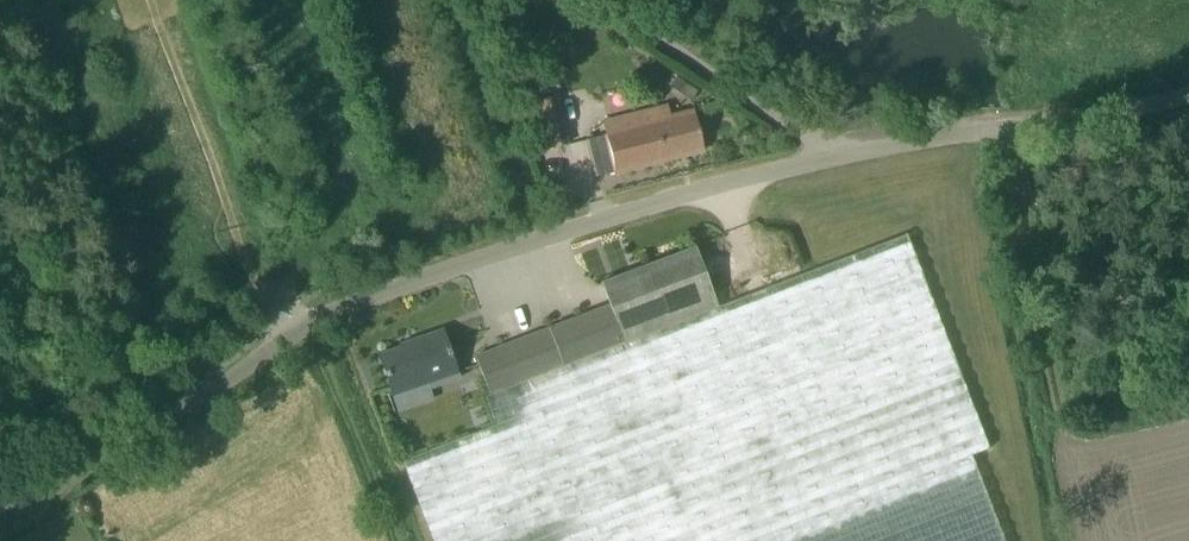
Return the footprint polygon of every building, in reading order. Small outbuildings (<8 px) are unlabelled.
[(566,144),(554,97),(551,84),(523,91),(538,151),(566,144)] [(693,110),(670,116),(667,103),(602,120),(605,134),(587,138),(596,176),(703,149),(697,126),(693,110)] [(915,256),(906,234),(718,306),(695,247),(601,282),(609,305),(475,357),(488,397),(485,399),(495,425),(402,460),(434,540),(1002,540),(970,454),(987,447),(915,256)] [(410,344),(379,355),(393,392),(457,369),(442,330),(409,341),(410,344)]
